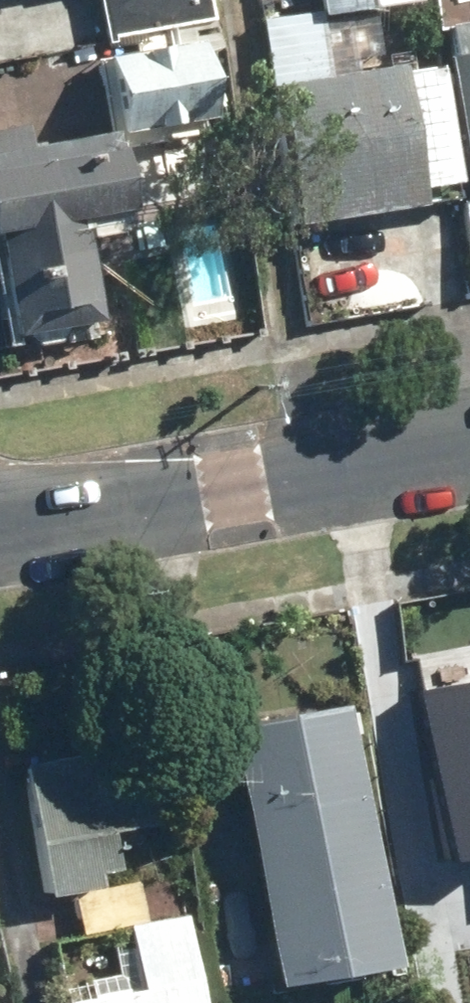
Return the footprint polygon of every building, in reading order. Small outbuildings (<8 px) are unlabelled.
[(319,16),(412,4),(411,0),(317,0),(319,16)] [(256,19),(288,230),(422,209),(400,68),(327,79),(316,10),(256,19)] [(469,184),(469,183),(469,22),(442,27),(469,184)] [(98,57),(112,135),(211,118),(197,40),(98,57)] [(16,340),(102,326),(84,219),(121,213),(107,134),(34,146),(30,124),(0,129),(0,249),(16,340)] [(469,259),(469,200),(461,201),(469,259)] [(432,878),(469,871),(469,670),(398,683),(432,878)] [(230,726),(279,989),(404,966),(355,703),(230,726)] [(25,763),(50,897),(73,893),(80,933),(146,920),(138,879),(103,886),(101,873),(120,869),(113,831),(168,821),(153,739),(25,763)] [(69,1002),(203,1002),(187,915),(130,926),(141,986),(69,999),(69,1002)]
